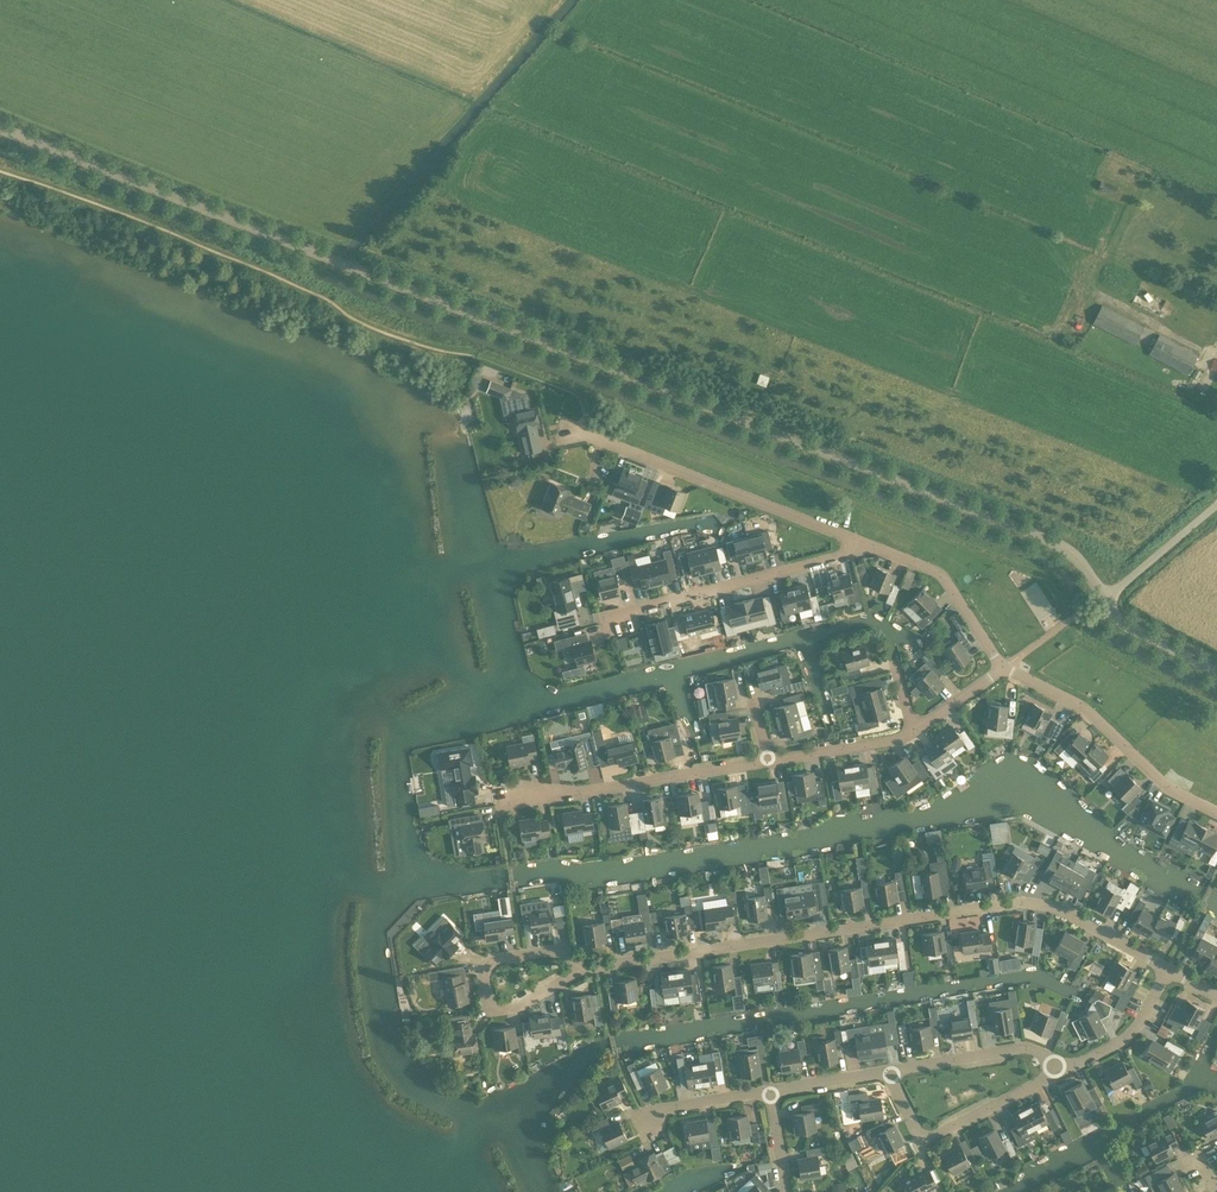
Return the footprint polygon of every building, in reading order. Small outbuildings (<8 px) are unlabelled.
[(1114,196),(1117,187),(1101,181),(1098,189),(1114,196)] [(1102,305),(1093,324),(1135,345),(1144,326),(1102,305)] [(1188,376),(1198,355),(1159,335),(1149,355),(1188,376)] [(473,373),(469,384),(477,387),(481,376),(473,373)] [(505,385),(501,394),(512,399),(515,412),(513,412),(517,430),(520,430),(525,455),(542,451),(536,426),(540,425),(536,407),(529,409),(525,394),(519,395),(518,391),(505,385)] [(623,469),(612,497),(631,504),(624,521),(636,526),(643,509),(638,507),(648,481),(642,478),(642,476),(623,469)] [(584,520),(591,503),(570,494),(571,489),(552,482),(542,507),(561,515),(563,511),(584,520)] [(660,485),(653,504),(661,507),(662,504),(679,511),(686,492),(667,485),(667,488),(660,485)] [(757,535),(743,539),(749,561),(763,557),(761,550),(772,547),(768,531),(757,534),(757,535)] [(735,540),(726,542),(727,547),(735,545),(739,563),(749,561),(743,539),(735,541),(735,540)] [(715,546),(701,550),(703,555),(707,572),(721,568),(715,546)] [(664,560),(650,563),(656,584),(670,581),(668,572),(675,570),(670,549),(662,551),(664,560)] [(701,550),(679,555),(681,564),(688,562),(691,573),(691,576),(707,572),(703,555),(701,550)] [(627,555),(626,556),(633,587),(641,585),(641,588),(656,584),(650,563),(637,566),(633,554),(628,555),(627,555)] [(859,563),(861,580),(869,579),(867,562),(859,563)] [(614,566),(616,574),(596,579),(601,598),(621,594),(618,584),(625,583),(620,565),(614,566)] [(892,583),(895,574),(877,567),(869,585),(889,593),(886,601),(892,604),(899,587),(892,583)] [(863,600),(858,581),(851,583),(849,574),(830,579),(834,598),(854,593),(856,601),(863,600)] [(537,578),(540,588),(548,586),(545,576),(537,578)] [(569,577),(549,583),(556,611),(576,606),(569,577)] [(793,587),(799,609),(812,606),(814,615),(821,613),(816,595),(810,596),(807,584),(793,587)] [(787,613),(799,609),(793,587),(779,591),(783,609),(779,610),(781,620),(788,619),(787,613)] [(930,610),(937,603),(923,589),(908,603),(923,617),(917,623),(922,628),(935,615),(930,610)] [(753,598),(744,600),(749,621),(767,617),(769,624),(776,623),(771,604),(764,606),(762,597),(754,599),(753,598)] [(722,618),(727,636),(734,634),(732,626),(749,621),(744,600),(734,603),(734,604),(727,606),(729,616),(722,618)] [(717,628),(713,611),(710,612),(709,609),(684,616),(689,635),(717,628)] [(959,630),(955,633),(959,640),(944,650),(956,669),(970,659),(964,650),(971,645),(968,641),(961,629),(965,626),(956,613),(950,617),(959,630)] [(667,620),(646,625),(653,656),(663,653),(664,657),(680,653),(674,626),(668,627),(667,620)] [(539,637),(556,633),(554,624),(537,628),(539,637)] [(537,632),(524,633),(525,646),(538,645),(537,632)] [(596,659),(591,640),(588,641),(586,633),(555,641),(557,650),(572,646),(577,664),(596,659)] [(847,669),(848,670),(840,673),(841,679),(861,674),(859,666),(869,663),(864,646),(843,652),(847,669)] [(937,677),(943,672),(931,658),(926,662),(931,669),(916,683),(929,698),(938,689),(937,687),(942,682),(937,677)] [(587,664),(565,668),(566,676),(588,673),(587,664)] [(778,667),(778,666),(756,672),(760,689),(776,685),(778,693),(792,690),(786,665),(778,667)] [(733,678),(713,681),(705,683),(710,709),(736,705),(735,698),(736,698),(733,678)] [(868,682),(849,687),(850,688),(851,695),(857,693),(859,693),(863,707),(885,701),(881,687),(878,688),(870,690),(868,682)] [(773,708),(777,722),(799,716),(795,702),(803,700),(801,693),(783,697),(785,704),(773,708)] [(877,718),(889,715),(885,701),(863,707),(867,721),(855,724),(856,730),(879,724),(877,718)] [(1034,703),(1024,721),(1043,731),(1040,738),(1046,741),(1054,724),(1056,721),(1049,717),(1050,715),(1043,712),(1045,709),(1034,703)] [(1012,738),(1014,724),(1005,723),(1007,706),(990,705),(987,727),(1006,729),(1005,737),(1012,738)] [(641,720),(650,718),(647,706),(638,708),(641,720)] [(738,718),(728,719),(727,711),(709,714),(710,721),(718,720),(721,741),(741,738),(738,718)] [(780,736),(792,733),(794,740),(812,735),(810,728),(802,730),(799,716),(777,722),(780,736)] [(676,726),(675,723),(648,730),(651,741),(656,760),(668,757),(667,754),(682,751),(676,726)] [(952,726),(937,736),(951,756),(952,756),(949,753),(964,742),(969,749),(975,745),(964,730),(958,734),(952,726)] [(592,731),(597,752),(600,765),(610,763),(618,761),(619,765),(638,760),(633,741),(606,748),(601,729),(592,731)] [(586,755),(597,752),(592,731),(589,732),(589,735),(580,738),(581,741),(565,744),(566,749),(553,752),(557,767),(570,764),(572,771),(588,767),(586,755)] [(1081,758),(1091,746),(1078,734),(1072,740),(1067,735),(1054,749),(1059,753),(1065,748),(1078,761),(1081,758)] [(936,778),(943,773),(941,771),(943,762),(951,756),(937,736),(940,740),(925,750),(927,753),(921,757),(936,778)] [(529,758),(537,756),(534,741),(506,746),(510,766),(530,762),(529,758)] [(1108,755),(1094,743),(1091,746),(1081,758),(1094,770),(1088,776),(1093,781),(1106,767),(1101,763),(1108,755)] [(1041,754),(1044,748),(1038,745),(1035,751),(1041,754)] [(900,784),(918,772),(922,779),(928,775),(917,759),(911,764),(907,759),(901,763),(899,761),(889,768),(900,784)] [(877,788),(874,774),(868,775),(866,763),(851,765),(855,788),(869,786),(870,794),(878,792),(877,788)] [(474,793),(478,792),(475,775),(471,776),(468,764),(453,767),(455,779),(452,779),(457,804),(475,801),(474,793)] [(839,780),(833,781),(836,799),(842,798),(841,790),(855,788),(851,765),(837,768),(839,780)] [(819,805),(826,804),(825,798),(822,780),(814,781),(812,772),(793,775),(796,795),(797,802),(818,799),(819,805)] [(1113,788),(1128,803),(1122,809),(1127,814),(1134,806),(1140,800),(1135,794),(1139,789),(1134,785),(1136,782),(1127,773),(1113,788)] [(787,808),(785,791),(778,792),(776,781),(756,785),(758,792),(750,793),(752,801),(759,800),(760,804),(779,801),(781,809),(787,808)] [(750,793),(746,793),(745,787),(729,790),(729,786),(716,789),(719,808),(741,805),(742,813),(749,812),(747,802),(752,801),(750,793)] [(698,792),(678,795),(681,815),(702,811),(704,820),(710,818),(707,800),(699,801),(698,792)] [(645,816),(636,818),(639,832),(646,831),(644,822),(653,821),(654,826),(666,824),(665,813),(662,813),(659,797),(642,800),(645,816)] [(1151,800),(1139,822),(1165,835),(1174,817),(1168,814),(1170,810),(1151,800)] [(636,818),(628,819),(625,803),(608,806),(611,822),(608,822),(610,833),(622,831),(621,826),(630,825),(632,833),(639,832),(636,818)] [(438,805),(421,808),(422,816),(440,813),(438,805)] [(1134,806),(1127,814),(1135,817),(1138,810),(1134,806)] [(562,814),(557,815),(558,824),(564,823),(565,833),(594,828),(591,813),(583,814),(582,810),(562,813),(562,814)] [(469,816),(450,819),(452,825),(460,824),(463,842),(466,842),(468,854),(483,851),(481,839),(485,839),(483,822),(470,824),(469,816)] [(519,820),(522,840),(551,835),(549,828),(554,827),(552,819),(539,821),(539,817),(519,820)] [(1184,841),(1195,846),(1205,827),(1196,823),(1195,824),(1188,821),(1187,823),(1181,820),(1169,843),(1175,846),(1177,842),(1184,841)] [(708,832),(716,831),(715,822),(707,824),(708,832)] [(992,842),(1001,841),(998,823),(989,824),(992,842)] [(748,828),(749,835),(756,834),(755,826),(748,828)] [(1216,845),(1216,844),(1216,835),(1213,833),(1214,832),(1205,827),(1195,846),(1212,854),(1208,862),(1214,865),(1216,860),(1216,845)] [(926,844),(941,841),(940,831),(925,833),(926,844)] [(1038,837),(1035,846),(1051,852),(1055,843),(1038,837)] [(1061,888),(1072,868),(1075,863),(1062,855),(1063,853),(1057,850),(1043,875),(1049,878),(1048,881),(1061,888)] [(1036,869),(1038,870),(1041,863),(1039,862),(1041,859),(1035,855),(1031,863),(1030,862),(1012,852),(1003,870),(1020,879),(1025,871),(1032,875),(1036,869)] [(864,855),(857,856),(860,875),(867,874),(864,855)] [(985,877),(992,876),(989,858),(982,859),(984,867),(964,870),(967,890),(987,887),(985,877)] [(924,896),(941,894),(939,881),(947,880),(945,862),(938,863),(939,871),(920,874),(924,896)] [(760,876),(768,874),(767,866),(759,867),(760,876)] [(1074,895),(1074,894),(1080,898),(1086,887),(1090,889),(1099,873),(1089,868),(1085,875),(1072,868),(1061,888),(1074,895)] [(878,903),(897,900),(896,891),(904,889),(901,871),(894,872),(896,880),(874,883),(878,903)] [(861,887),(853,888),(840,890),(843,910),(863,907),(862,897),(870,896),(867,877),(860,878),(861,887)] [(815,891),(799,893),(802,916),(819,913),(817,901),(823,900),(821,881),(814,882),(815,891)] [(1094,906),(1109,915),(1115,905),(1122,909),(1132,892),(1126,888),(1124,887),(1123,889),(1109,881),(1106,887),(1094,906)] [(764,901),(772,900),(770,886),(763,887),(764,895),(746,898),(749,920),(767,918),(764,901)] [(783,887),(776,888),(780,915),(787,914),(788,918),(802,916),(799,893),(784,896),(783,887)] [(735,890),(725,892),(727,904),(736,902),(735,890)] [(1139,899),(1137,904),(1130,916),(1136,920),(1132,927),(1148,936),(1150,932),(1157,918),(1142,910),(1146,902),(1139,899)] [(556,927),(568,926),(567,903),(555,903),(556,927)] [(601,904),(602,914),(609,913),(608,903),(601,904)] [(529,912),(527,904),(521,905),(523,924),(531,923),(532,932),(552,929),(549,909),(529,912)] [(685,924),(694,922),(691,904),(684,905),(685,913),(664,917),(667,936),(687,933),(685,924)] [(726,922),(734,921),(732,905),(704,909),(707,929),(727,926),(726,922)] [(659,909),(651,911),(653,918),(660,916),(659,909)] [(626,916),(622,917),(623,918),(624,929),(627,944),(646,941),(645,932),(652,931),(649,912),(642,914),(640,914),(626,916)] [(604,922),(585,925),(583,925),(586,945),(605,942),(604,933),(612,931),(609,913),(602,914),(604,922)] [(1199,926),(1198,927),(1200,928),(1205,930),(1212,917),(1209,915),(1206,914),(1205,915),(1200,923),(1199,926)] [(1157,918),(1150,932),(1166,941),(1176,924),(1159,915),(1157,918)] [(444,917),(415,945),(434,964),(443,956),(446,959),(457,947),(454,943),(462,935),(444,917)] [(483,921),(486,940),(506,937),(505,933),(514,932),(512,917),(483,921)] [(618,918),(610,920),(612,931),(620,930),(618,918)] [(1031,945),(1033,946),(1032,954),(1039,955),(1042,935),(1033,933),(1035,923),(1018,920),(1014,943),(1031,945)] [(1216,947),(1201,938),(1205,930),(1200,928),(1198,927),(1186,950),(1192,953),(1191,955),(1207,964),(1216,947)] [(963,953),(991,949),(989,933),(981,934),(980,930),(960,933),(963,953)] [(955,958),(952,939),(943,941),(942,931),(922,934),(925,954),(946,951),(948,959),(955,958)] [(1077,951),(1082,942),(1065,932),(1055,950),(1072,959),(1068,966),(1075,970),(1083,954),(1077,951)] [(895,938),(881,940),(884,963),(899,961),(900,969),(907,968),(904,949),(897,950),(895,938)] [(862,962),(857,963),(859,975),(871,973),(870,965),(884,963),(881,940),(866,942),(868,954),(861,955),(862,962)] [(852,977),(859,976),(859,975),(857,963),(856,958),(848,959),(846,947),(828,949),(832,972),(851,969),(852,977)] [(1215,951),(1207,964),(1205,968),(1216,974),(1216,952),(1215,951)] [(812,952),(791,955),(793,975),(815,972),(816,980),(822,979),(820,961),(814,961),(812,952)] [(990,973),(999,971),(997,957),(988,959),(990,973)] [(1017,957),(1000,960),(1002,971),(1019,968),(1017,957)] [(1137,984),(1130,980),(1135,971),(1117,961),(1108,979),(1103,987),(1120,996),(1115,1006),(1123,1010),(1137,984)] [(775,990),(782,989),(779,970),(772,971),(771,962),(751,965),(754,984),(774,982),(775,990)] [(730,964),(713,966),(716,989),(735,986),(736,994),(743,993),(741,980),(733,981),(730,964)] [(467,991),(470,991),(468,981),(466,982),(464,966),(428,972),(430,980),(444,978),(449,1005),(468,1002),(467,991)] [(690,970),(675,972),(678,994),(693,992),(694,1001),(701,1000),(698,981),(691,982),(690,970)] [(904,982),(914,981),(913,971),(902,972),(904,982)] [(656,988),(650,988),(652,1005),(658,1004),(658,1006),(665,1005),(664,996),(678,994),(675,972),(661,974),(662,986),(655,987),(656,988)] [(618,1001),(638,998),(635,979),(615,982),(618,1001)] [(775,990),(776,998),(783,997),(782,989),(775,990)] [(600,1005),(591,1006),(589,994),(572,997),(574,1013),(571,1014),(573,1025),(586,1023),(585,1018),(594,1016),(596,1025),(597,1024),(602,1023),(600,1005)] [(1010,1013),(1019,1012),(1016,998),(1009,999),(1010,1008),(992,1011),(995,1033),(1013,1030),(1010,1013)] [(1079,1018),(1084,1028),(1088,1037),(1089,1038),(1105,1030),(1099,1020),(1107,1016),(1110,1006),(1097,1000),(1091,1003),(1094,1010),(1079,1018)] [(1166,1020),(1166,1021),(1172,1024),(1176,1017),(1177,1018),(1195,1027),(1199,1029),(1195,1036),(1201,1039),(1211,1022),(1201,1017),(1205,1010),(1187,1000),(1183,1008),(1175,1004),(1175,1005),(1166,1020)] [(975,1008),(968,1009),(969,1017),(949,1021),(953,1040),(972,1037),(971,1027),(977,1026),(975,1008)] [(1038,1010),(1031,1029),(1050,1036),(1053,1027),(1061,1030),(1067,1013),(1061,1010),(1058,1018),(1038,1010)] [(419,1016),(413,1011),(409,1016),(415,1021),(419,1016)] [(455,1054),(478,1050),(475,1033),(471,1034),(468,1014),(450,1017),(451,1025),(454,1024),(456,1036),(453,1037),(455,1054)] [(532,1037),(561,1033),(558,1017),(550,1019),(549,1014),(529,1017),(532,1037)] [(930,1025),(917,1027),(909,1029),(913,1048),(932,1045),(931,1036),(939,1034),(936,1016),(929,1017),(930,1025)] [(905,1024),(898,1025),(901,1043),(908,1042),(905,1024)] [(519,1054),(526,1053),(523,1035),(515,1036),(514,1026),(494,1029),(497,1049),(518,1046),(519,1054)] [(846,1029),(841,1030),(843,1042),(848,1041),(850,1048),(856,1047),(858,1057),(859,1059),(873,1056),(869,1034),(855,1036),(853,1028),(846,1029)] [(835,1045),(843,1044),(843,1042),(841,1030),(841,1029),(834,1031),(835,1039),(826,1040),(825,1035),(812,1038),(814,1048),(817,1048),(820,1064),(837,1062),(835,1045)] [(884,1031),(869,1034),(873,1056),(887,1054),(884,1031)] [(747,1048),(735,1050),(737,1061),(740,1061),(743,1077),(760,1074),(757,1058),(766,1056),(763,1042),(762,1033),(755,1035),(756,1043),(757,1047),(747,1048)] [(800,1059),(807,1058),(804,1040),(797,1041),(798,1049),(779,1052),(779,1055),(781,1066),(782,1072),(801,1069),(800,1059)] [(1143,1056),(1163,1067),(1173,1051),(1180,1055),(1183,1049),(1171,1042),(1167,1049),(1163,1047),(1152,1040),(1143,1056)] [(713,1060),(699,1063),(703,1085),(717,1083),(715,1071),(722,1069),(719,1051),(712,1052),(713,1060)] [(703,1085),(699,1063),(685,1065),(683,1057),(676,1058),(679,1077),(686,1075),(688,1088),(703,1085)] [(602,1062),(598,1067),(603,1071),(607,1066),(602,1062)] [(1127,1070),(1122,1062),(1105,1071),(1107,1076),(1100,1079),(1107,1092),(1114,1088),(1131,1079),(1135,1086),(1142,1083),(1133,1066),(1127,1070)] [(633,1063),(627,1065),(630,1072),(636,1069),(633,1063)] [(649,1094),(667,1086),(659,1068),(641,1076),(649,1094)] [(620,1096),(627,1093),(621,1079),(595,1091),(603,1109),(622,1100),(620,1096)] [(1094,1086),(1087,1091),(1082,1082),(1064,1091),(1073,1109),(1078,1116),(1095,1107),(1100,1119),(1108,1115),(1094,1086)] [(868,1100),(867,1092),(849,1095),(850,1103),(858,1102),(859,1111),(852,1112),(853,1119),(860,1118),(861,1120),(883,1116),(880,1098),(868,1100)] [(816,1131),(812,1111),(821,1110),(820,1102),(802,1106),(803,1113),(793,1115),(796,1134),(816,1131)] [(1037,1102),(1024,1108),(1035,1129),(1048,1122),(1052,1129),(1058,1126),(1049,1110),(1043,1113),(1037,1102)] [(1024,1108),(1011,1115),(1017,1126),(1011,1129),(1019,1146),(1025,1143),(1022,1135),(1035,1129),(1024,1108)] [(1216,1110),(1211,1113),(1210,1115),(1211,1117),(1200,1123),(1208,1138),(1216,1134),(1216,1110)] [(1170,1128),(1177,1124),(1172,1112),(1165,1115),(1170,1128)] [(753,1143),(766,1141),(764,1131),(758,1132),(757,1123),(749,1124),(747,1115),(742,1116),(727,1118),(728,1122),(730,1138),(752,1134),(753,1143)] [(607,1117),(590,1125),(592,1131),(601,1151),(609,1147),(627,1139),(619,1121),(610,1125),(607,1117)] [(711,1147),(718,1146),(715,1127),(708,1128),(706,1119),(686,1123),(690,1142),(709,1139),(711,1147)] [(903,1143),(894,1125),(886,1129),(883,1123),(866,1131),(869,1138),(876,1134),(885,1152),(903,1143)] [(989,1158),(1006,1149),(1010,1156),(1016,1153),(1010,1140),(1002,1144),(995,1129),(979,1137),(989,1158)] [(1171,1131),(1146,1144),(1155,1162),(1173,1152),(1171,1149),(1179,1144),(1171,1131)] [(861,1135),(849,1141),(854,1150),(866,1145),(861,1135)] [(826,1153),(824,1146),(806,1149),(807,1158),(798,1159),(801,1179),(821,1176),(817,1155),(826,1153)] [(954,1173),(955,1175),(968,1168),(967,1166),(970,1164),(974,1171),(980,1168),(971,1152),(965,1155),(961,1146),(943,1156),(952,1174),(954,1173)] [(718,1147),(711,1148),(713,1161),(720,1159),(718,1147)] [(638,1160),(639,1163),(640,1164),(629,1169),(636,1183),(647,1178),(648,1180),(671,1169),(664,1156),(657,1160),(653,1152),(638,1160)] [(770,1154),(759,1156),(762,1171),(772,1169),(770,1154)] [(630,1155),(619,1160),(622,1166),(634,1161),(630,1155)] [(1163,1170),(1161,1167),(1139,1178),(1142,1184),(1147,1181),(1149,1185),(1156,1181),(1162,1191),(1179,1191),(1183,1190),(1174,1172),(1166,1176),(1163,1170)] [(928,1189),(937,1185),(930,1171),(922,1175),(920,1171),(902,1180),(909,1191),(923,1191),(928,1189)] [(768,1188),(755,1174),(750,1178),(756,1184),(747,1191),(763,1191),(768,1188)]
